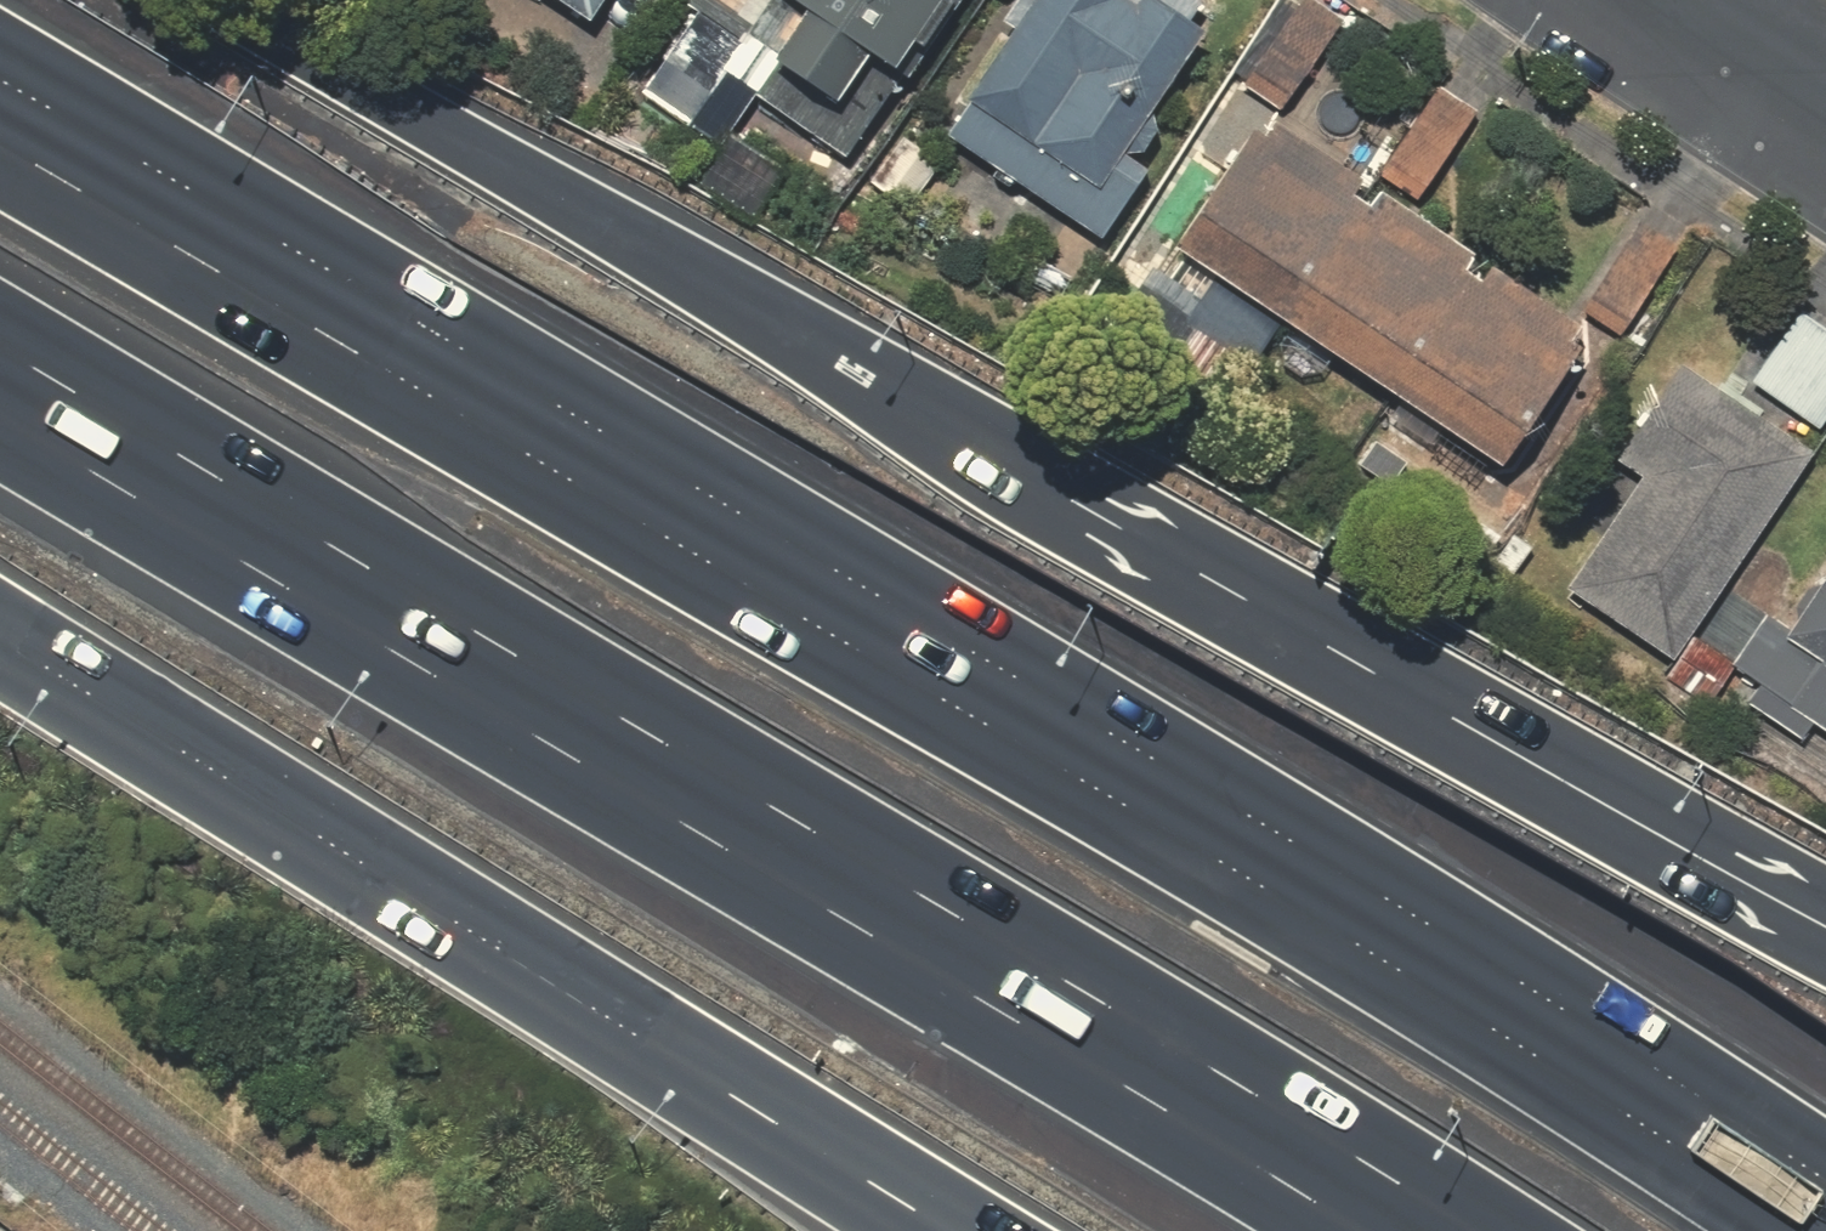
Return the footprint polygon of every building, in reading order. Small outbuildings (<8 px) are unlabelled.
[(577,27),(594,0),(534,0),(577,27)] [(815,120),(846,72),(888,100),(952,0),(753,0),(749,6),(777,25),(745,74),(762,85),(815,120)] [(1178,32),(1195,6),(1186,0),(1018,0),(950,104),(958,109),(937,142),(1095,245),(1139,177),(1113,160),(1191,41),(1178,32)] [(1295,0),(1247,76),(1285,100),(1334,24),(1295,0)] [(745,74),(674,28),(630,95),(718,152),(762,85),(745,74)] [(1468,114),(1430,89),(1381,165),(1419,189),(1468,114)] [(1476,272),(1465,287),(1450,277),(1460,261),(1367,198),(1354,217),(1336,205),(1348,188),(1260,128),(1249,144),(1236,136),(1175,226),(1502,446),(1559,361),(1552,356),(1567,333),(1476,272)] [(1670,251),(1632,226),(1583,302),(1621,326),(1670,251)] [(1793,317),(1746,384),(1814,432),(1825,415),(1825,340),(1793,317)] [(1806,458),(1673,368),(1607,463),(1635,482),(1560,592),(1665,664),(1806,458)] [(1783,630),(1762,617),(1728,671),(1756,689),(1746,704),(1825,755),(1825,563),(1783,630)]
